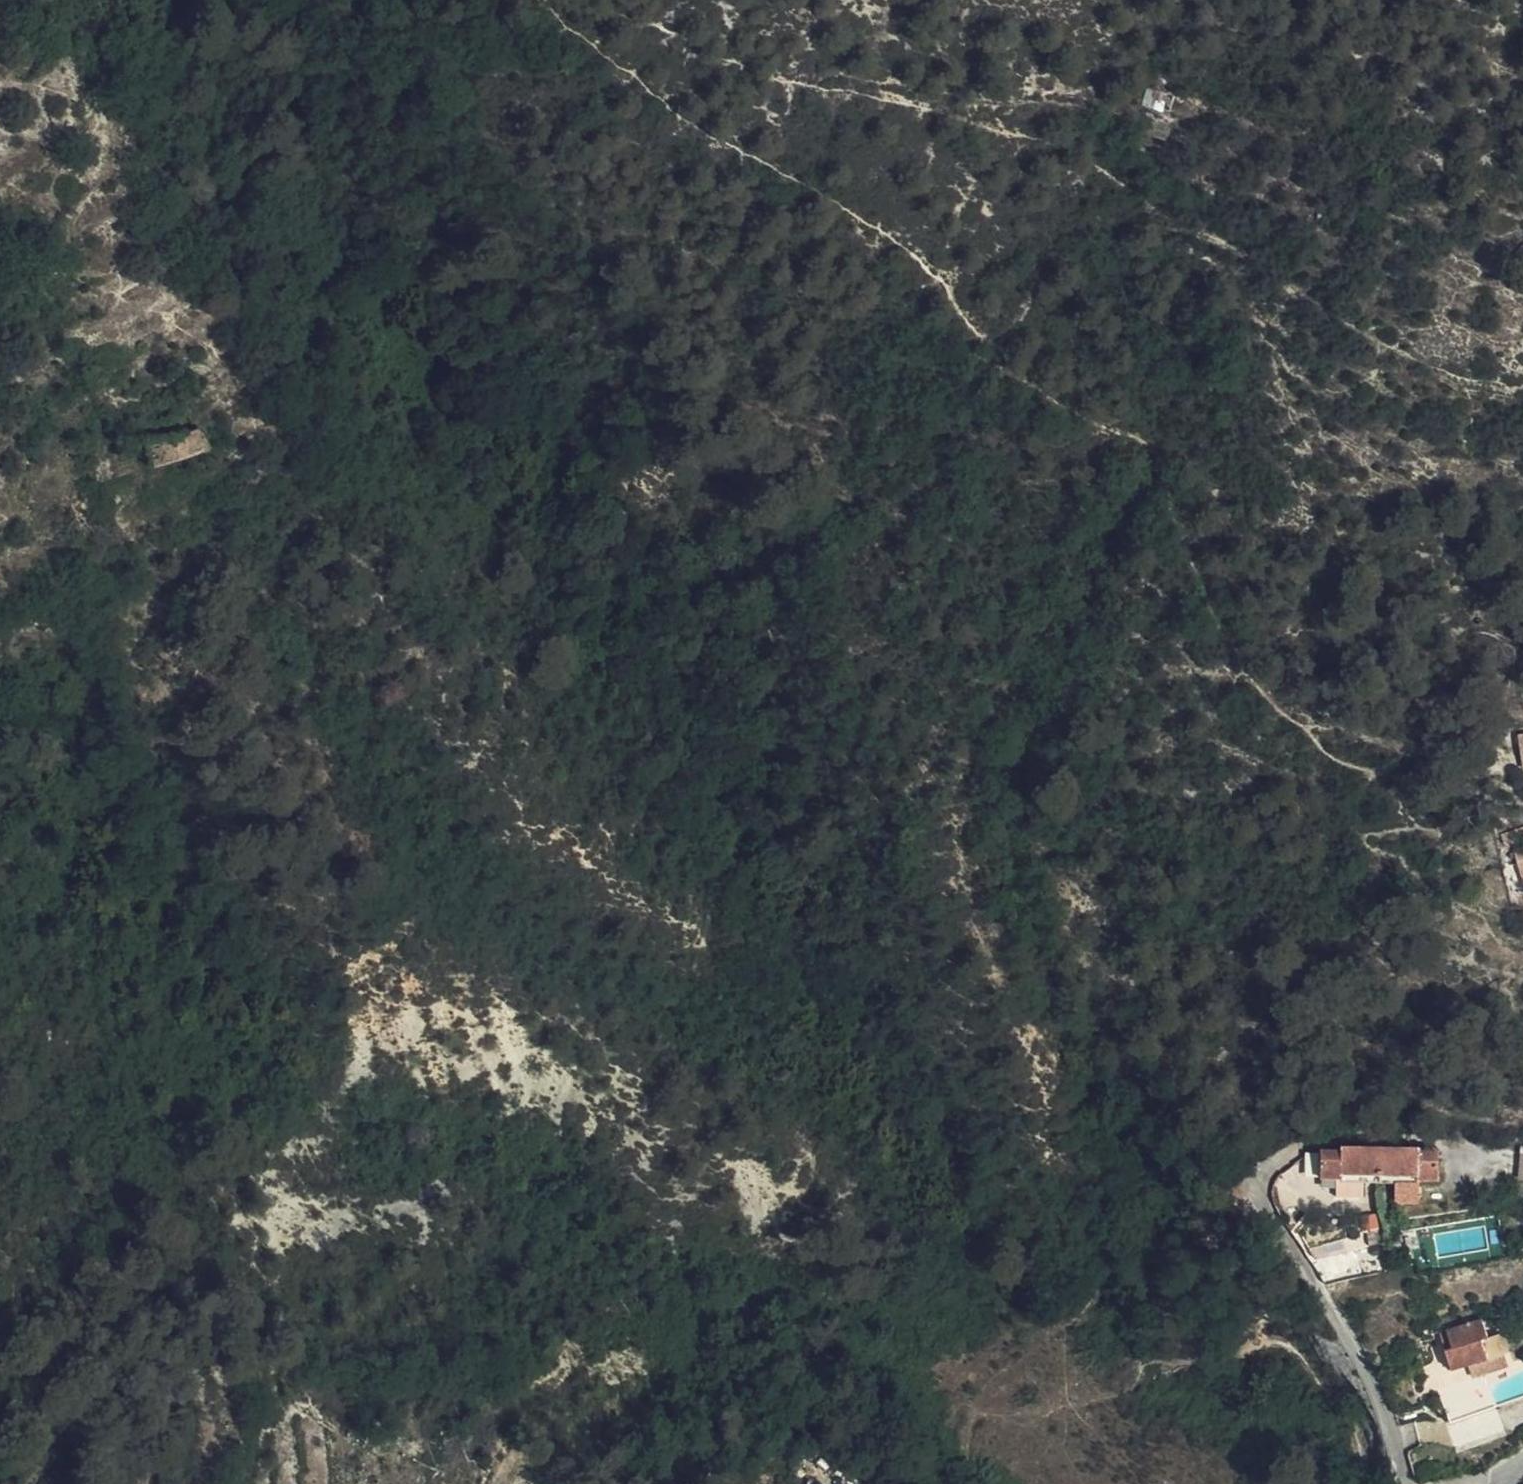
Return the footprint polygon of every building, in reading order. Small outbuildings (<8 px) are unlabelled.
[(207,434),(193,411),(133,431),(145,468),(189,454),(212,446),(207,434)] [(1513,831),(1514,842),(1522,842),(1522,831),(1513,831)] [(1318,1173),(1343,1172),(1343,1165),(1364,1166),(1364,1178),(1392,1177),(1395,1177),(1395,1167),(1416,1167),(1417,1171),(1437,1171),(1438,1145),(1421,1145),(1420,1140),(1336,1138),(1335,1144),(1318,1145),(1318,1173)] [(1343,1165),(1343,1172),(1343,1178),(1364,1178),(1364,1166),(1343,1165)] [(1417,1177),(1417,1171),(1416,1167),(1395,1167),(1395,1177),(1417,1177)] [(1395,1177),(1392,1177),(1392,1197),(1417,1197),(1417,1177),(1395,1177)] [(1445,1332),(1448,1342),(1488,1330),(1485,1319),(1445,1332)] [(1488,1330),(1448,1342),(1443,1344),(1456,1383),(1509,1366),(1504,1350),(1495,1353),(1488,1330)] [(1488,1387),(1442,1402),(1451,1430),(1497,1416),(1488,1387)]
